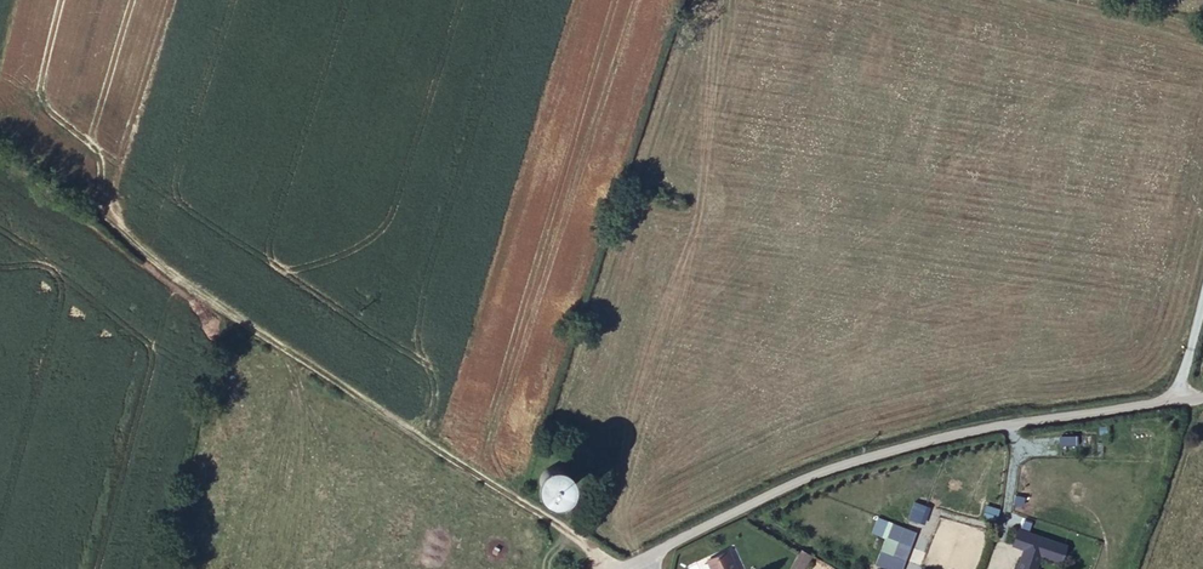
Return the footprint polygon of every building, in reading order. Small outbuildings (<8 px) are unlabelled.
[(1073,433),(1058,435),(1058,443),(1074,442),(1073,433)] [(568,493),(569,489),(569,485),(569,484),(569,481),(568,477),(566,474),(564,471),(560,469),(557,467),(553,466),(549,466),(545,467),(541,468),(538,470),(535,473),(533,477),(532,480),(532,482),(532,484),(532,488),(533,492),(535,495),(537,498),(541,501),(544,503),(548,503),(550,504),(552,504),(556,503),(560,501),(563,499),(566,496),(568,493)] [(873,564),(887,568),(901,568),(916,530),(877,516),(871,532),(884,537),(873,564)] [(1012,538),(1006,553),(1016,558),(1012,568),(1029,568),(1031,563),(1045,568),(1053,568),(1058,556),(1012,538)] [(709,557),(714,568),(739,568),(730,548),(709,557)] [(804,553),(795,568),(807,568),(816,557),(804,553)]
